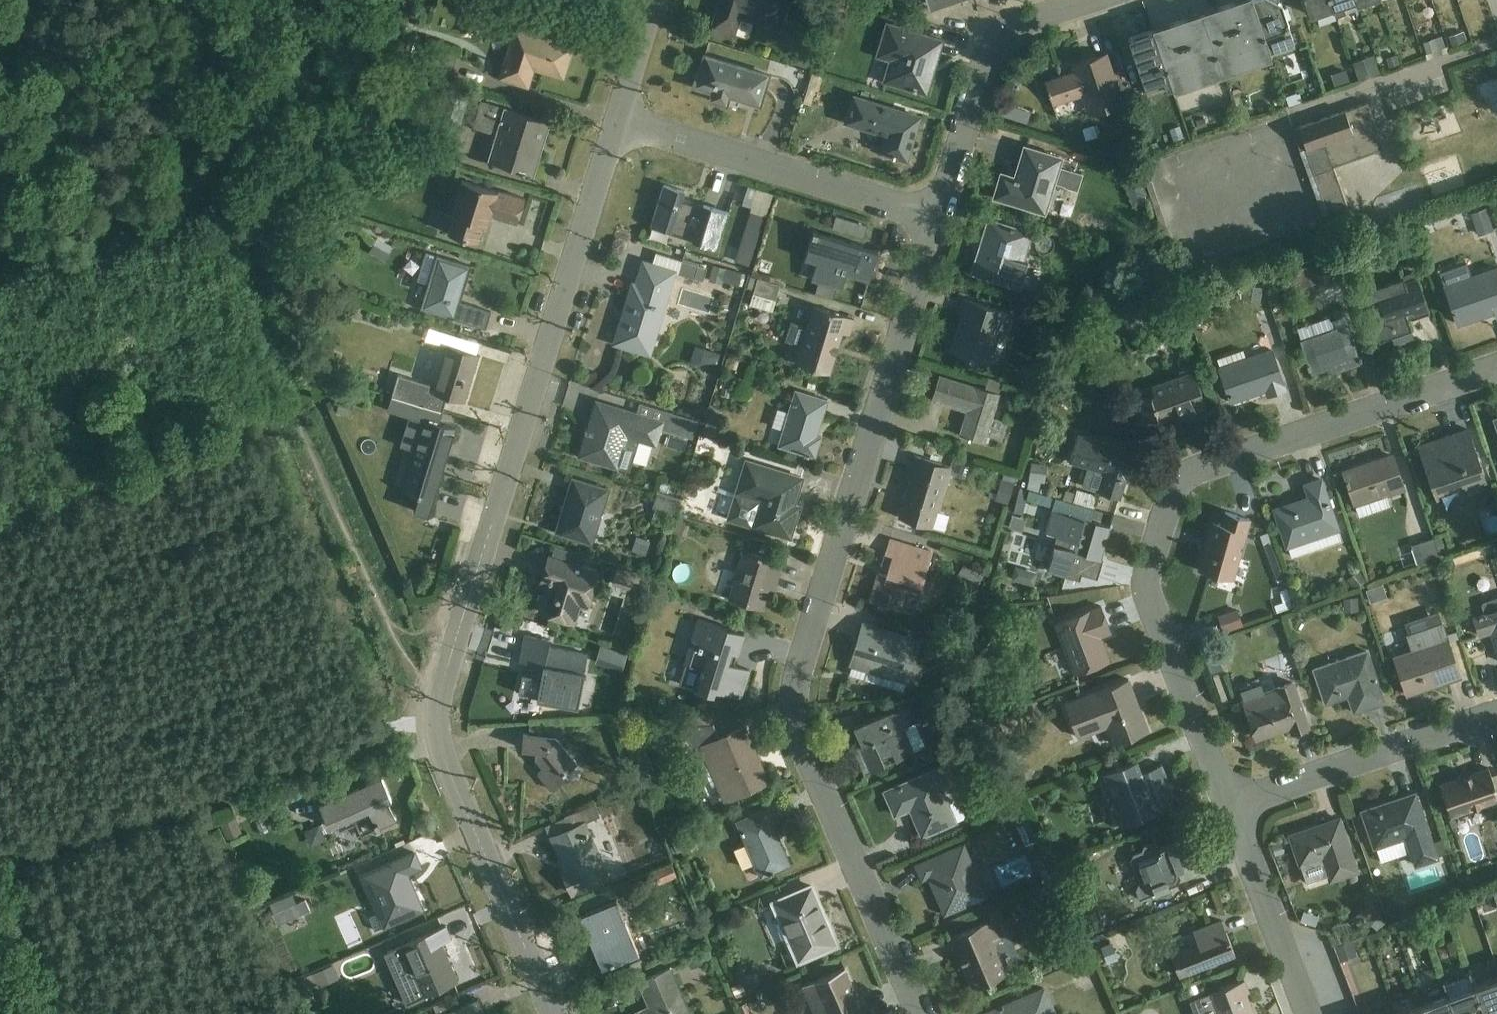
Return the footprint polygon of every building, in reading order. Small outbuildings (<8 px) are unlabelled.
[(790,0),(722,0),(712,30),(736,37),(741,19),(780,32),(790,0)] [(1252,0),(1246,0),(1227,7),(1248,67),(1272,59),(1270,51),(1252,0)] [(1294,42),(1281,3),(1283,0),(1252,0),(1270,51),(1294,42)] [(1333,9),(1330,0),(1305,0),(1311,17),(1333,9)] [(1356,0),(1330,0),(1333,9),(1336,16),(1359,9),(1358,5),(1356,0)] [(1224,75),(1248,67),(1227,7),(1203,15),(1224,75)] [(1224,75),(1203,15),(1177,23),(1197,84),(1224,75)] [(1174,92),(1197,84),(1177,23),(1154,31),(1172,87),(1174,92)] [(883,82),(927,95),(943,42),(886,25),(876,58),(890,62),(883,82)] [(563,79),(573,47),(514,29),(499,80),(530,90),(536,70),(563,79)] [(1172,87),(1154,31),(1129,39),(1148,96),(1172,87)] [(1465,33),(1449,37),(1452,47),(1468,43),(1465,33)] [(1443,37),(1424,44),(1428,55),(1425,56),(1427,61),(1450,53),(1449,48),(1446,49),(1443,37)] [(1089,118),(1125,105),(1108,54),(1073,66),(1075,74),(1046,83),(1054,107),(1082,98),(1089,118)] [(1374,55),(1352,63),(1358,81),(1381,74),(1374,55)] [(759,105),(769,76),(706,56),(702,69),(700,68),(694,88),(713,94),(711,100),(726,105),(729,96),(759,105)] [(1346,71),(1332,75),(1336,89),(1351,85),(1346,71)] [(460,125),(468,101),(445,93),(438,118),(460,125)] [(897,157),(907,160),(919,118),(855,99),(847,123),(887,136),(882,153),(892,156),(896,158),(897,157)] [(489,162),(533,176),(549,124),(481,103),(474,129),(496,135),(489,162)] [(1334,169),(1385,151),(1368,105),(1294,131),(1324,216),(1348,208),(1334,169)] [(995,197),(1047,213),(1057,184),(1077,192),(1082,175),(1061,168),(1063,160),(1025,148),(1016,179),(1002,175),(995,197)] [(1135,172),(1119,166),(1118,181),(1131,186),(1135,172)] [(518,225),(525,200),(462,182),(457,199),(459,201),(453,216),(455,217),(449,235),(479,244),(484,226),(487,227),(491,216),(495,216),(494,217),(518,225)] [(651,228),(716,248),(726,215),(682,201),(685,193),(664,186),(651,228)] [(1487,210),(1471,215),(1479,237),(1494,231),(1487,210)] [(751,213),(736,263),(749,267),(765,218),(751,213)] [(991,279),(1021,288),(1028,263),(1023,261),(1033,234),(988,221),(972,274),(990,280),(991,279)] [(804,260),(814,262),(811,282),(869,293),(879,245),(809,232),(804,260)] [(393,249),(377,241),(370,255),(385,264),(393,249)] [(422,310),(486,330),(491,314),(461,304),(472,268),(427,254),(418,281),(430,285),(422,310)] [(1408,321),(1430,315),(1412,261),(1397,267),(1402,281),(1363,294),(1379,343),(1393,338),(1399,355),(1417,348),(1408,321)] [(615,345),(652,356),(677,274),(644,264),(637,287),(633,285),(615,345)] [(1472,276),(1468,264),(1441,274),(1458,326),(1496,313),(1496,316),(1496,268),(1472,276)] [(1322,282),(1316,265),(1296,271),(1302,289),(1322,282)] [(739,287),(742,275),(713,267),(709,282),(722,286),(723,282),(739,287)] [(750,306),(774,313),(781,286),(750,278),(746,292),(753,294),(750,306)] [(1260,303),(1262,287),(1244,285),(1242,300),(1260,303)] [(951,352),(991,365),(1002,332),(1007,333),(1013,315),(964,300),(959,315),(962,316),(951,352)] [(795,364),(830,375),(843,334),(850,335),(854,319),(814,307),(806,331),(791,326),(786,342),(801,347),(795,364)] [(1343,372),(1362,365),(1361,364),(1363,363),(1350,325),(1334,330),(1330,318),(1298,330),(1302,341),(1300,342),(1309,366),(1307,367),(1309,372),(1310,372),(1312,376),(1341,366),(1343,372)] [(443,414),(448,398),(464,403),(478,358),(447,348),(433,392),(429,391),(430,387),(399,378),(393,397),(419,406),(443,414)] [(696,348),(690,364),(714,372),(719,356),(696,348)] [(1268,397),(1286,391),(1272,350),(1247,359),(1244,351),(1218,360),(1221,368),(1219,368),(1231,404),(1266,392),(1268,397)] [(1193,422),(1210,417),(1195,372),(1191,374),(1190,370),(1180,373),(1181,377),(1151,387),(1155,396),(1135,404),(1142,423),(1167,415),(1170,421),(1190,414),(1193,422)] [(1067,376),(1057,389),(1067,397),(1078,385),(1067,376)] [(961,435),(986,443),(1005,384),(989,380),(986,392),(940,378),(933,402),(968,413),(961,435)] [(778,447),(815,458),(822,438),(820,437),(820,438),(817,437),(828,402),(796,392),(789,413),(778,410),(774,428),(783,432),(778,447)] [(1046,399),(1037,397),(1031,417),(1040,419),(1046,399)] [(657,448),(664,425),(597,404),(592,420),(595,420),(591,431),(586,430),(585,432),(588,433),(581,458),(630,473),(633,463),(647,467),(653,447),(657,448)] [(403,493),(433,503),(456,430),(439,425),(443,414),(419,406),(416,418),(426,422),(403,493)] [(1464,491),(1486,483),(1468,431),(1446,439),(1448,444),(1436,448),(1435,445),(1420,450),(1437,499),(1463,489),(1464,491)] [(1099,494),(1121,501),(1135,454),(1078,436),(1070,464),(1088,470),(1082,487),(1100,493),(1099,494)] [(934,529),(945,532),(950,517),(938,513),(952,469),(916,457),(912,470),(914,471),(899,519),(934,530),(934,529)] [(1388,499),(1406,492),(1394,458),(1377,464),(1376,462),(1344,474),(1355,507),(1357,507),(1360,518),(1390,508),(1388,499)] [(728,519),(790,539),(800,508),(795,506),(802,480),(745,462),(728,519)] [(1032,464),(1028,489),(1040,492),(1042,484),(1046,484),(1049,467),(1032,464)] [(1006,478),(1000,498),(1009,501),(1015,481),(1006,478)] [(557,534),(594,545),(611,492),(573,480),(557,534)] [(1292,559),(1342,543),(1322,481),(1306,486),(1311,499),(1276,511),(1292,559)] [(1083,576),(1097,580),(1103,561),(1101,561),(1110,529),(1091,523),(1095,511),(1063,502),(1021,489),(1014,511),(1023,514),(1027,501),(1053,509),(1046,534),(1057,537),(1047,572),(1081,583),(1083,576)] [(1077,495),(1066,492),(1063,502),(1095,511),(1098,497),(1078,491),(1077,495)] [(676,518),(681,501),(658,494),(654,509),(676,518)] [(1233,581),(1250,521),(1226,514),(1222,526),(1214,524),(1200,572),(1233,581)] [(1026,522),(1012,517),(1008,530),(1022,535),(1026,522)] [(1268,534),(1261,537),(1276,582),(1284,579),(1268,534)] [(1442,537),(1434,540),(1441,559),(1448,557),(1442,537)] [(651,543),(637,538),(632,553),(646,558),(651,543)] [(1412,547),(1419,570),(1442,562),(1441,559),(1434,540),(1412,547)] [(1038,541),(1034,556),(1044,559),(1048,544),(1038,541)] [(911,615),(918,594),(921,594),(933,555),(890,542),(886,555),(893,557),(887,577),(880,575),(871,602),(911,615)] [(729,600),(762,610),(773,575),(779,577),(783,564),(744,550),(729,600)] [(589,610),(601,575),(550,559),(542,583),(550,585),(546,595),(542,597),(539,605),(542,610),(541,613),(577,624),(581,608),(589,610)] [(641,575),(619,568),(613,585),(635,592),(641,575)] [(1367,581),(1360,571),(1348,581),(1356,591),(1367,581)] [(1383,586),(1366,591),(1371,604),(1387,599),(1383,586)] [(1358,599),(1344,600),(1345,615),(1360,614),(1358,599)] [(1275,614),(1291,609),(1288,600),(1272,605),(1275,614)] [(1484,604),(1482,608),(1485,614),(1473,618),(1480,639),(1491,635),(1496,650),(1496,600),(1484,604)] [(1055,626),(1074,676),(1108,663),(1099,639),(1111,634),(1101,608),(1055,626)] [(1217,617),(1225,637),(1244,630),(1237,610),(1217,617)] [(982,622),(993,632),(1003,621),(991,611),(982,622)] [(1408,696),(1461,678),(1442,624),(1441,624),(1437,613),(1404,624),(1408,635),(1407,636),(1412,651),(1394,657),(1408,696)] [(718,691),(741,699),(750,671),(728,664),(732,652),(738,654),(744,634),(697,620),(683,665),(686,665),(679,686),(716,697),(718,691)] [(910,684),(919,686),(927,661),(918,657),(922,643),(864,626),(852,666),(853,666),(850,675),(904,692),(906,684),(909,685),(910,684)] [(538,702),(581,710),(588,656),(550,647),(551,642),(525,637),(520,664),(544,669),(538,702)] [(958,643),(948,648),(954,664),(965,660),(958,643)] [(628,658),(600,649),(596,661),(624,670),(628,658)] [(1355,714),(1385,704),(1367,652),(1313,670),(1325,707),(1349,699),(1355,714)] [(1206,660),(1211,675),(1223,671),(1218,655),(1206,660)] [(1113,747),(1149,733),(1128,681),(1064,703),(1079,740),(1107,730),(1113,747)] [(1294,736),(1309,730),(1293,685),(1265,695),(1260,684),(1241,691),(1245,701),(1244,701),(1257,739),(1291,728),(1294,736)] [(902,711),(892,712),(854,728),(862,747),(858,749),(868,774),(885,767),(881,759),(893,754),(897,762),(915,754),(915,753),(926,748),(916,725),(909,728),(902,711)] [(724,804),(769,784),(745,730),(720,740),(714,727),(713,716),(689,718),(694,732),(682,736),(690,754),(701,749),(708,765),(703,768),(712,788),(717,786),(724,804)] [(565,773),(577,764),(557,739),(524,736),(522,751),(537,753),(536,761),(544,771),(539,776),(552,793),(569,778),(565,773)] [(1162,813),(1160,807),(1175,801),(1162,766),(1142,773),(1137,763),(1104,777),(1124,828),(1162,813)] [(952,786),(944,768),(885,793),(896,817),(914,809),(917,816),(914,817),(923,838),(965,820),(966,816),(960,804),(956,802),(950,804),(944,790),(952,786)] [(1496,803),(1496,792),(1490,770),(1440,787),(1451,819),(1496,803)] [(392,802),(382,780),(321,807),(331,829),(337,826),(340,833),(357,825),(362,837),(397,823),(388,804),(392,802)] [(1415,869),(1440,860),(1439,857),(1446,855),(1441,842),(1432,845),(1416,795),(1363,813),(1376,851),(1405,841),(1415,869)] [(572,895),(610,879),(587,824),(622,810),(617,800),(597,809),(596,806),(565,819),(570,831),(553,838),(568,874),(563,876),(572,895)] [(760,880),(791,866),(790,866),(784,852),(785,851),(784,851),(782,852),(778,843),(780,842),(767,811),(736,824),(760,880)] [(236,820),(221,827),(228,843),(243,836),(236,820)] [(1330,885),(1359,875),(1340,821),(1291,838),(1301,867),(1301,866),(1308,885),(1327,878),(1330,885)] [(1017,828),(1026,848),(1039,843),(1030,822),(1017,828)] [(326,843),(320,827),(305,834),(311,849),(326,843)] [(1175,874),(1200,865),(1190,838),(1161,850),(1160,847),(1153,844),(1144,847),(1142,853),(1134,856),(1131,861),(1140,884),(1136,892),(1139,901),(1155,895),(1156,897),(1170,891),(1167,882),(1174,879),(1176,876),(1175,874)] [(740,869),(750,866),(743,846),(733,849),(740,869)] [(946,915),(988,899),(966,846),(917,867),(923,880),(929,878),(946,915)] [(421,870),(415,855),(361,879),(377,915),(369,918),(375,933),(423,912),(408,876),(421,870)] [(1057,880),(1048,858),(1035,863),(1044,886),(1057,880)] [(1475,877),(1460,881),(1463,891),(1478,887),(1475,877)] [(796,964),(838,946),(812,888),(771,906),(796,964)] [(311,913),(306,901),(273,916),(278,928),(311,913)] [(602,970),(639,955),(616,902),(585,916),(599,949),(594,951),(602,970)] [(1356,918),(1369,930),(1371,927),(1377,933),(1385,923),(1380,918),(1380,917),(1367,905),(1356,918)] [(1106,931),(1098,912),(1082,918),(1083,921),(1080,922),(1085,936),(1088,935),(1090,938),(1106,931)] [(1316,929),(1319,918),(1304,913),(1300,924),(1316,929)] [(973,990),(1007,975),(994,945),(1003,940),(996,920),(949,940),(956,957),(958,956),(973,990)] [(1216,964),(1235,957),(1223,923),(1194,934),(1198,945),(1171,956),(1180,979),(1210,968),(1211,969),(1218,966),(1216,964)] [(384,956),(406,1007),(459,984),(442,946),(452,942),(447,929),(384,956)] [(1359,958),(1353,942),(1336,948),(1341,964),(1359,958)] [(1112,945),(1101,949),(1107,965),(1119,961),(1112,945)] [(685,954),(692,971),(703,966),(695,949),(685,954)] [(338,979),(333,967),(290,986),(294,995),(318,984),(320,987),(338,979)] [(1088,973),(1085,968),(1072,974),(1080,992),(1093,986),(1091,981),(1094,980),(1090,972),(1088,973)] [(672,969),(638,984),(649,1010),(639,1013),(691,1013),(672,969)] [(863,1005),(861,1006),(845,970),(803,988),(814,1013),(867,1013),(863,1005)] [(1475,988),(1470,973),(1444,983),(1449,997),(1455,1013),(1484,1013),(1475,988)] [(1475,988),(1484,1013),(1496,1013),(1496,980),(1475,988)] [(1246,996),(1249,994),(1245,982),(1190,1003),(1194,1013),(1253,1013),(1246,996)] [(1047,989),(989,1013),(1057,1013),(1047,989)] [(1449,997),(1423,1007),(1425,1013),(1455,1013),(1449,997)] [(741,1013),(757,1013),(764,1012),(760,1001),(739,1008),(741,1013)] [(479,1002),(460,1010),(458,1006),(446,1011),(447,1013),(484,1013),(479,1002)]
